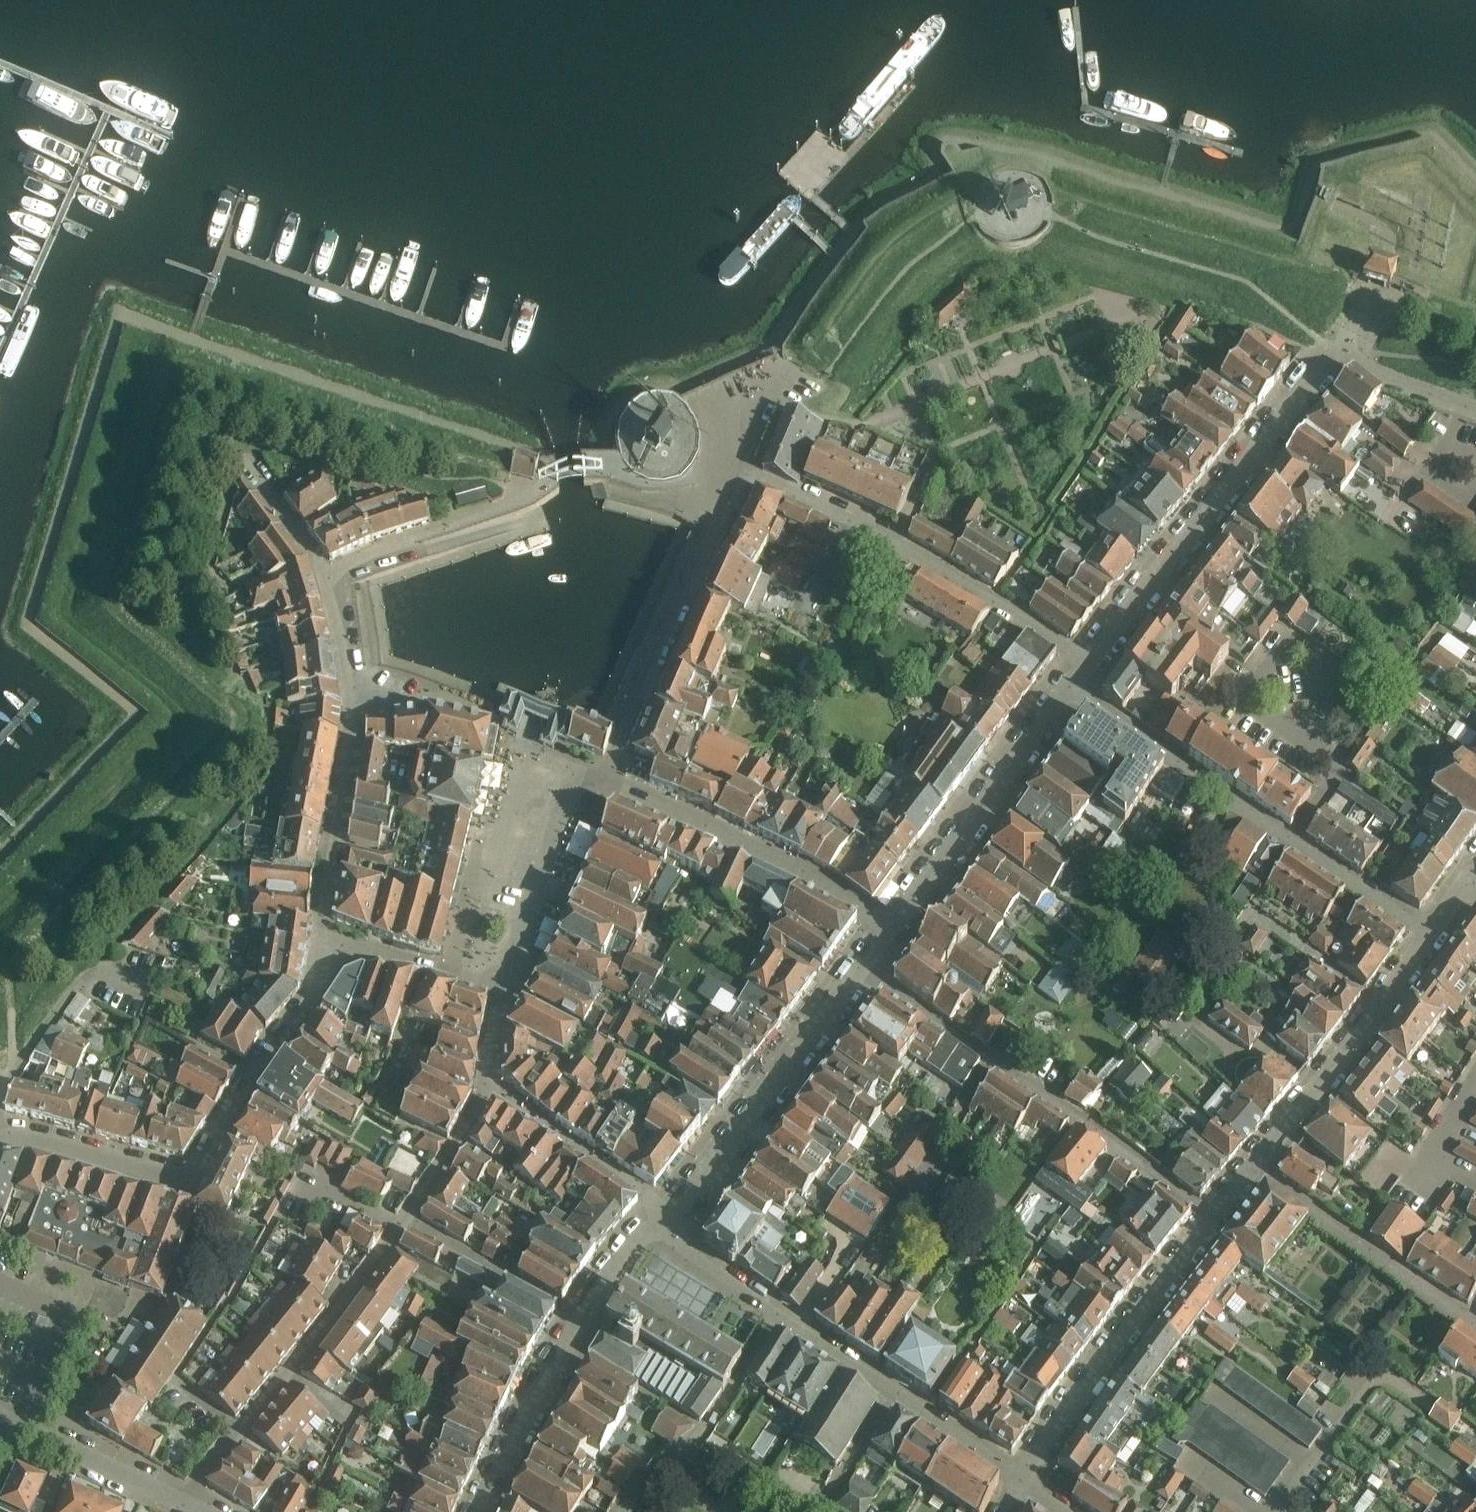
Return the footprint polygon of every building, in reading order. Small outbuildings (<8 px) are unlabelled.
[(1014,199),(996,214),(1007,227),(1024,212),(1014,199)] [(1390,288),(1396,269),(1383,265),(1368,260),(1362,278),(1376,283),(1390,288)] [(964,284),(926,318),(939,332),(976,298),(964,284)] [(1186,307),(1175,324),(1186,331),(1199,311),(1186,307)] [(1177,344),(1186,331),(1175,324),(1166,337),(1177,344)] [(1236,356),(1274,386),(1290,365),(1281,359),(1284,355),(1284,349),(1278,344),(1272,345),(1269,349),(1252,336),(1236,356)] [(1164,351),(1178,361),(1183,354),(1168,344),(1164,351)] [(1274,386),(1236,356),(1220,376),(1258,406),(1274,386)] [(1147,366),(1141,376),(1149,381),(1159,368),(1147,366)] [(1362,416),(1381,392),(1352,369),(1333,392),(1362,416)] [(1207,377),(1196,392),(1218,407),(1219,411),(1221,413),(1224,413),(1225,413),(1227,412),(1229,411),(1231,411),(1234,413),(1234,417),(1244,424),(1255,410),(1207,377)] [(1133,389),(1127,398),(1138,404),(1143,396),(1133,389)] [(1233,438),(1244,424),(1234,417),(1234,413),(1231,411),(1229,411),(1227,412),(1225,413),(1224,413),(1221,413),(1219,411),(1218,407),(1196,392),(1187,406),(1186,407),(1233,438)] [(1217,457),(1233,438),(1186,407),(1187,406),(1174,397),(1160,418),(1186,435),(1217,457)] [(1327,400),(1315,416),(1350,440),(1360,426),(1327,400)] [(781,425),(816,439),(822,424),(787,410),(781,425)] [(1128,434),(1135,425),(1122,415),(1114,424),(1128,434)] [(1315,416),(1304,431),(1339,455),(1350,440),(1315,416)] [(1122,444),(1128,436),(1128,434),(1114,424),(1113,423),(1107,432),(1122,444)] [(1404,455),(1413,444),(1387,423),(1378,435),(1404,455)] [(1128,434),(1128,436),(1143,447),(1144,446),(1151,436),(1136,424),(1135,425),(1128,434)] [(781,425),(775,439),(810,454),(816,439),(781,425)] [(668,427),(645,427),(645,445),(668,445),(668,427)] [(1339,455),(1304,431),(1284,456),(1310,473),(1340,495),(1355,474),(1368,483),(1371,479),(1339,455)] [(1151,436),(1144,446),(1161,460),(1195,485),(1217,457),(1186,435),(1168,460),(1165,457),(1170,451),(1151,436)] [(810,454),(775,439),(769,454),(804,469),(810,454)] [(804,479),(827,490),(844,453),(821,443),(804,479)] [(1370,455),(1393,471),(1400,462),(1377,445),(1370,455)] [(866,464),(844,453),(827,490),(850,500),(866,464)] [(871,453),(866,464),(850,500),(873,511),(895,464),(871,453)] [(1097,467),(1103,459),(1095,453),(1089,461),(1097,467)] [(798,484),(804,469),(769,454),(763,469),(798,484)] [(1393,471),(1370,455),(1363,464),(1385,481),(1393,471)] [(533,480),(539,464),(516,456),(510,472),(533,480)] [(1307,478),(1310,473),(1284,456),(1265,481),(1301,509),(1306,513),(1322,491),(1307,478)] [(1161,460),(1147,478),(1182,501),(1195,485),(1161,460)] [(895,464),(873,511),(896,521),(918,474),(895,464)] [(251,517),(266,537),(280,527),(241,474),(233,504),(246,521),(251,517)] [(336,501),(330,492),(319,475),(283,497),(304,525),(336,501)] [(350,483),(363,486),(365,477),(352,475),(350,483)] [(377,480),(365,477),(363,486),(375,489),(377,480)] [(1147,478),(1131,502),(1161,527),(1183,501),(1182,501),(1147,478)] [(454,489),(457,498),(459,505),(487,497),(482,480),(454,489)] [(1265,481),(1237,516),(1266,536),(1290,552),(1294,546),(1290,543),(1289,544),(1281,538),(1301,509),(1265,481)] [(1420,509),(1434,490),(1423,482),(1409,502),(1420,509)] [(738,526),(764,539),(777,512),(785,516),(786,519),(800,526),(805,528),(812,513),(783,499),(756,487),(738,526)] [(392,493),(404,530),(431,522),(425,503),(423,497),(408,502),(404,489),(392,493)] [(1431,517),(1444,497),(1434,490),(1420,509),(1431,517)] [(392,493),(377,498),(388,535),(404,530),(392,493)] [(1085,503),(1078,513),(1096,528),(1096,529),(1097,530),(1135,556),(1137,557),(1161,527),(1131,502),(1121,495),(1117,500),(1119,501),(1104,519),(1085,503)] [(1441,524),(1455,504),(1444,497),(1431,517),(1441,524)] [(352,506),(357,514),(372,541),(372,540),(388,535),(377,498),(352,506)] [(972,500),(949,537),(939,554),(951,561),(958,565),(978,532),(981,527),(975,523),(984,507),(972,500)] [(1452,531),(1465,511),(1455,504),(1441,524),(1452,531)] [(1475,518),(1465,511),(1452,531),(1475,547),(1475,518)] [(832,523),(812,513),(805,528),(824,537),(832,523)] [(372,541),(357,514),(339,524),(332,514),(324,518),(346,553),(372,541)] [(1249,561),(1266,536),(1237,516),(1219,540),(1235,551),(1244,557),(1249,561)] [(330,560),(346,553),(324,518),(307,528),(330,560)] [(908,536),(939,554),(949,537),(917,518),(908,536)] [(1124,571),(1135,556),(1097,530),(1082,518),(1077,524),(1086,531),(1085,532),(1098,541),(1092,548),(1124,571)] [(767,540),(764,539),(738,526),(730,543),(759,558),(767,540)] [(824,537),(805,528),(800,526),(795,537),(819,548),(823,541),(824,537)] [(261,575),(265,581),(277,576),(276,575),(308,564),(280,527),(266,537),(249,550),(256,558),(251,562),(256,567),(260,564),(266,572),(261,575)] [(985,536),(978,532),(958,565),(975,576),(996,543),(991,540),(995,535),(988,531),(985,536)] [(873,556),(877,548),(855,536),(849,547),(871,559),(873,556)] [(819,548),(795,537),(790,548),(813,558),(819,548)] [(1000,546),(996,543),(975,576),(994,588),(1018,557),(1006,549),(1009,544),(1003,540),(1000,546)] [(730,543),(721,559),(752,573),(759,558),(730,543)] [(1065,543),(1060,549),(1067,554),(1113,586),(1124,571),(1092,548),(1091,548),(1095,551),(1089,559),(1076,549),(1075,550),(1065,543)] [(1216,543),(1201,563),(1222,577),(1222,578),(1237,588),(1247,596),(1253,600),(1263,586),(1258,582),(1245,572),(1241,576),(1237,573),(1244,564),(1241,561),(1233,554),(1216,543)] [(871,559),(849,547),(843,559),(844,560),(865,571),(871,559)] [(889,554),(877,548),(873,556),(884,563),(889,554)] [(791,553),(787,563),(806,573),(811,563),(791,553)] [(1053,559),(1048,566),(1073,583),(1065,593),(1092,612),(1100,602),(1101,602),(1113,586),(1067,554),(1060,564),(1053,559)] [(795,596),(806,573),(787,563),(772,567),(766,580),(752,573),(721,559),(704,594),(729,608),(744,615),(750,602),(755,604),(762,602),(770,584),(795,596)] [(865,571),(844,560),(838,571),(859,582),(865,571)] [(1223,607),(1237,588),(1222,578),(1222,577),(1201,563),(1182,587),(1218,614),(1223,607)] [(313,581),(308,564),(276,575),(277,576),(265,581),(247,588),(255,610),(277,602),(290,598),(287,590),(313,581)] [(901,585),(896,593),(907,600),(935,616),(971,636),(977,628),(989,613),(950,590),(922,574),(911,568),(901,585)] [(859,582),(838,571),(832,582),(853,593),(859,582)] [(277,602),(282,617),(320,606),(313,581),(287,590),(290,598),(277,602)] [(1071,639),(1092,612),(1065,593),(1051,582),(1041,593),(1029,609),(1071,639)] [(1346,586),(1341,592),(1348,598),(1353,591),(1346,586)] [(1182,587),(1154,623),(1166,631),(1178,614),(1199,629),(1197,631),(1213,642),(1216,638),(1206,630),(1218,614),(1182,587)] [(1469,589),(1462,599),(1474,607),(1475,604),(1475,594),(1469,589)] [(1294,627),(1304,613),(1308,608),(1292,597),(1279,617),(1294,627)] [(702,599),(686,634),(712,647),(713,645),(729,612),(702,599)] [(223,622),(231,619),(227,605),(224,605),(222,600),(216,603),(223,622)] [(275,619),(281,639),(325,626),(320,606),(282,617),(275,619)] [(1452,629),(1460,616),(1450,609),(1441,622),(1452,629)] [(1270,611),(1263,620),(1272,627),(1279,618),(1270,611)] [(1318,622),(1304,613),(1294,627),(1308,637),(1318,622)] [(1212,642),(1213,642),(1197,631),(1199,629),(1178,614),(1166,631),(1154,623),(1123,664),(1143,680),(1166,696),(1157,709),(1152,717),(1146,725),(1157,733),(1178,704),(1171,699),(1179,688),(1182,690),(1191,679),(1187,677),(1195,667),(1210,678),(1228,654),(1212,642)] [(992,633),(1002,619),(993,615),(985,627),(992,633)] [(231,619),(223,622),(227,633),(239,630),(236,622),(233,623),(231,619)] [(1259,644),(1268,632),(1252,619),(1243,631),(1259,644)] [(332,648),(325,626),(281,639),(286,660),(332,650),(332,648)] [(1004,633),(999,641),(1043,671),(1056,654),(1027,633),(1020,643),(1004,633)] [(726,652),(713,645),(712,647),(686,634),(671,668),(711,686),(713,683),(726,652)] [(1440,647),(1459,662),(1468,649),(1448,635),(1440,647)] [(228,637),(234,653),(243,650),(239,640),(236,641),(235,636),(228,637)] [(1031,687),(1043,671),(999,641),(994,638),(989,645),(1007,657),(1001,665),(1031,687)] [(1413,651),(1397,639),(1387,651),(1403,664),(1413,651)] [(970,646),(961,656),(972,668),(982,656),(970,646)] [(1427,660),(1439,669),(1450,677),(1461,663),(1459,662),(1440,647),(1438,646),(1430,655),(1427,660)] [(285,660),(288,691),(337,688),(332,650),(286,660),(285,660)] [(235,657),(239,669),(249,668),(246,660),(243,661),(242,656),(235,657)] [(1439,669),(1427,660),(1426,659),(1414,672),(1429,681),(1439,669)] [(1003,724),(1031,687),(1001,665),(999,664),(970,704),(1003,724)] [(1143,680),(1123,664),(1101,695),(1123,709),(1143,680)] [(711,686),(671,668),(656,704),(700,724),(702,724),(703,723),(711,705),(722,710),(723,709),(732,712),(738,694),(713,683),(711,686)] [(258,671),(248,672),(258,693),(268,692),(258,671)] [(1404,684),(1392,699),(1413,714),(1417,709),(1423,714),(1431,703),(1404,684)] [(340,706),(337,688),(288,691),(289,703),(299,703),(340,706)] [(955,694),(942,715),(960,725),(957,731),(984,750),(1003,724),(970,704),(955,694)] [(520,701),(508,698),(501,716),(510,721),(512,722),(520,701)] [(544,709),(520,701),(512,722),(536,731),(557,739),(565,719),(575,723),(577,719),(544,709)] [(340,706),(299,703),(299,707),(297,727),(338,731),(340,706)] [(635,753),(626,774),(648,783),(679,796),(687,777),(689,773),(681,770),(690,746),(700,724),(683,716),(656,704),(635,753)] [(1178,704),(1157,733),(1166,739),(1165,740),(1168,741),(1169,740),(1177,739),(1178,740),(1178,739),(1195,715),(1178,704)] [(1131,715),(1146,725),(1152,717),(1137,707),(1131,715)] [(394,744),(426,751),(426,711),(396,715),(394,744)] [(426,711),(426,751),(464,758),(483,762),(490,726),(426,711)] [(276,712),(275,727),(287,728),(288,713),(276,712)] [(394,744),(396,715),(366,719),(366,738),(385,742),(394,744)] [(900,762),(889,773),(904,782),(942,807),(984,750),(957,731),(960,725),(942,715),(935,726),(927,722),(919,735),(914,743),(912,742),(906,743),(902,748),(903,755),(905,756),(901,763),(900,762)] [(1110,799),(1103,808),(1118,819),(1123,823),(1125,824),(1151,787),(1163,795),(1175,776),(1163,768),(1086,715),(1064,747),(1108,779),(1099,791),(1110,799)] [(906,742),(918,726),(906,717),(894,733),(906,742)] [(1210,724),(1209,725),(1199,717),(1186,736),(1187,741),(1188,742),(1187,745),(1186,745),(1187,753),(1187,754),(1291,825),(1293,823),(1291,822),(1311,793),(1210,724)] [(795,724),(785,718),(777,732),(787,738),(795,724)] [(567,743),(568,742),(575,723),(565,719),(557,739),(567,743)] [(575,723),(568,742),(603,757),(612,731),(577,719),(575,723)] [(1456,722),(1447,736),(1462,747),(1475,758),(1475,736),(1456,722)] [(689,773),(687,777),(699,782),(703,773),(690,767),(693,760),(710,726),(703,723),(702,724),(700,724),(690,746),(681,770),(689,773)] [(728,733),(710,726),(693,760),(734,780),(748,753),(752,745),(728,733)] [(1372,746),(1382,732),(1373,726),(1363,739),(1372,746)] [(305,732),(300,756),(333,763),(338,738),(305,732)] [(819,737),(813,748),(821,752),(827,742),(819,737)] [(1372,746),(1363,739),(1345,764),(1358,773),(1376,748),(1372,746)] [(385,750),(380,749),(381,744),(366,741),(360,774),(380,777),(385,750)] [(1118,819),(1103,808),(1092,800),(1099,791),(1108,779),(1064,747),(1043,774),(1087,806),(1089,804),(1113,821),(1107,829),(1114,835),(1123,823),(1118,819)] [(1439,796),(1475,826),(1475,758),(1462,747),(1431,791),(1439,796)] [(806,759),(798,754),(791,765),(799,770),(806,759)] [(296,779),(329,786),(333,763),(300,756),(296,779)] [(432,808),(471,818),(472,816),(482,767),(437,758),(437,761),(418,756),(409,792),(417,804),(432,808)] [(716,813),(745,828),(764,798),(756,796),(772,773),(751,760),(735,782),(727,797),(716,813)] [(806,785),(812,789),(821,774),(815,770),(806,785)] [(878,814),(884,817),(898,827),(902,825),(905,827),(905,831),(918,839),(942,807),(904,782),(889,773),(887,772),(866,805),(878,814)] [(699,782),(687,777),(679,796),(711,810),(723,792),(713,788),(717,779),(703,773),(699,782)] [(745,828),(758,834),(780,799),(774,796),(784,780),(772,773),(756,796),(764,798),(745,828)] [(827,777),(821,774),(812,789),(818,792),(823,784),(830,789),(811,815),(801,810),(779,844),(801,855),(830,813),(844,794),(831,787),(834,783),(826,779),(827,777)] [(1043,774),(1028,795),(1073,828),(1084,813),(1106,830),(1107,829),(1113,821),(1089,804),(1087,806),(1043,774)] [(325,809),(329,786),(296,779),(291,802),(325,809)] [(1357,804),(1363,795),(1343,782),(1338,790),(1357,804)] [(359,783),(355,804),(386,811),(389,790),(359,783)] [(779,844),(801,810),(792,805),(800,791),(790,786),(781,800),(780,799),(758,834),(779,844)] [(260,787),(259,796),(269,798),(271,789),(260,787)] [(837,875),(861,839),(852,833),(858,821),(861,816),(863,812),(851,805),(856,797),(846,791),(844,794),(830,813),(801,855),(828,869),(837,875)] [(421,853),(439,858),(461,864),(471,818),(432,808),(417,804),(409,792),(401,797),(407,811),(405,816),(429,822),(421,853)] [(1073,828),(1028,795),(1013,817),(1060,852),(1076,831),(1073,828)] [(1377,817),(1382,809),(1363,795),(1357,804),(1377,817)] [(1439,796),(1421,822),(1412,816),(1415,811),(1405,805),(1399,813),(1433,838),(1430,842),(1430,843),(1453,861),(1475,829),(1475,826),(1439,796)] [(401,797),(397,814),(405,816),(407,811),(401,797)] [(325,809),(291,802),(287,825),(280,825),(280,827),(320,833),(325,809)] [(393,813),(386,811),(355,804),(352,823),(382,831),(389,832),(393,813)] [(602,833),(653,857),(667,828),(663,827),(665,823),(660,821),(659,824),(650,820),(652,817),(646,814),(644,818),(614,804),(602,833)] [(244,807),(239,814),(252,820),(254,808),(244,807)] [(1398,819),(1382,809),(1377,817),(1392,828),(1398,819)] [(1307,836),(1324,848),(1342,822),(1325,810),(1307,836)] [(1229,812),(1223,823),(1237,831),(1244,822),(1229,812)] [(870,828),(862,823),(879,835),(907,853),(918,839),(905,831),(905,827),(902,825),(898,827),(884,817),(880,824),(875,821),(870,828)] [(852,833),(861,839),(868,843),(866,845),(871,848),(896,866),(897,866),(907,853),(879,835),(862,823),(858,821),(852,833)] [(1070,863),(1026,833),(1010,821),(991,849),(1050,890),(1070,863)] [(1242,873),(1246,868),(1265,836),(1244,822),(1237,831),(1232,839),(1220,858),(1242,873)] [(1342,822),(1324,848),(1342,860),(1360,834),(1342,822)] [(382,831),(352,823),(348,842),(377,849),(382,831)] [(317,852),(320,833),(280,827),(280,836),(277,836),(277,833),(259,831),(258,835),(247,834),(246,841),(317,852)] [(667,827),(667,828),(653,857),(663,862),(665,863),(679,833),(667,827)] [(714,850),(679,833),(665,863),(663,862),(662,864),(667,866),(661,876),(672,883),(682,866),(701,877),(714,850)] [(1096,833),(1089,842),(1097,848),(1103,839),(1096,833)] [(1379,847),(1360,834),(1342,860),(1361,873),(1379,847)] [(1409,850),(1415,855),(1419,857),(1443,875),(1453,861),(1430,843),(1430,842),(1420,834),(1409,850)] [(1265,836),(1246,868),(1254,873),(1264,880),(1284,848),(1265,836)] [(599,838),(588,864),(642,889),(643,888),(651,891),(661,867),(599,838)] [(868,843),(861,839),(837,875),(848,882),(872,900),(896,866),(871,848),(866,845),(868,843)] [(273,867),(313,872),(314,872),(317,852),(246,841),(245,847),(256,849),(256,854),(271,857),(271,854),(275,854),(273,867)] [(1097,848),(1089,842),(1083,852),(1090,857),(1097,848)] [(347,847),(345,858),(356,860),(359,850),(347,847)] [(356,860),(367,863),(369,853),(359,850),(356,860)] [(698,889),(712,897),(718,887),(731,858),(714,850),(701,877),(704,879),(698,889)] [(453,895),(461,864),(439,858),(436,873),(418,869),(421,853),(416,851),(410,876),(408,884),(431,890),(453,895)] [(989,852),(976,870),(1025,901),(1049,918),(1053,911),(1040,902),(1046,892),(989,852)] [(1277,898),(1278,898),(1303,861),(1289,852),(1264,889),(1270,893),(1273,888),(1281,893),(1277,898)] [(369,853),(367,863),(377,865),(380,855),(369,853)] [(391,858),(380,855),(377,865),(388,868),(389,863),(391,858)] [(1431,893),(1443,875),(1419,857),(1415,855),(1403,873),(1431,893)] [(338,898),(360,905),(368,878),(354,873),(356,860),(345,858),(338,898)] [(751,867),(731,858),(718,887),(712,897),(733,910),(744,884),(751,867)] [(1291,907),(1292,908),(1317,870),(1303,861),(1278,898),(1283,902),(1287,897),(1295,902),(1291,907)] [(382,889),(405,896),(408,884),(410,876),(394,872),(396,865),(389,863),(388,868),(384,882),(382,889)] [(642,889),(588,864),(581,886),(640,913),(641,910),(650,914),(653,909),(659,911),(665,901),(642,889)] [(254,917),(269,920),(309,924),(313,872),(273,867),(252,866),(249,891),(256,892),(254,917)] [(780,920),(783,915),(796,888),(751,867),(744,884),(768,897),(763,908),(780,920)] [(1025,901),(976,870),(961,890),(1003,921),(1006,917),(1009,920),(1020,905),(1017,902),(1019,900),(1024,903),(1025,901)] [(1305,916),(1306,917),(1331,880),(1317,870),(1292,908),(1297,911),(1300,906),(1308,912),(1305,916)] [(1419,909),(1431,893),(1403,873),(1391,889),(1419,909)] [(368,878),(360,905),(353,927),(370,934),(382,889),(384,882),(368,878)] [(1331,880),(1306,917),(1311,920),(1314,915),(1323,922),(1329,912),(1335,905),(1345,889),(1331,880)] [(191,889),(196,884),(178,881),(177,883),(162,899),(161,901),(177,905),(191,889)] [(414,949),(427,905),(431,890),(408,884),(405,896),(392,943),(393,943),(414,949)] [(796,888),(783,915),(836,950),(856,921),(797,889),(798,889),(796,888)] [(392,943),(405,896),(382,889),(370,934),(392,943)] [(453,895),(431,890),(427,905),(449,912),(453,895)] [(655,985),(658,979),(665,967),(663,966),(641,955),(648,943),(640,938),(649,923),(581,890),(572,910),(615,933),(637,944),(622,968),(641,978),(655,985)] [(1006,922),(1003,921),(961,890),(942,914),(987,948),(986,949),(999,958),(1002,955),(989,945),(1006,922)] [(334,920),(353,927),(360,905),(338,898),(334,920)] [(1351,918),(1346,925),(1356,931),(1356,932),(1388,955),(1405,933),(1363,902),(1351,918)] [(449,912),(427,905),(414,949),(419,950),(439,955),(449,912)] [(1346,913),(1335,905),(1329,912),(1341,920),(1346,913)] [(822,969),(836,950),(783,915),(780,920),(774,929),(762,920),(765,915),(752,907),(746,916),(771,934),(815,964),(821,968),(822,969)] [(1453,939),(1474,953),(1475,950),(1475,909),(1453,939)] [(152,910),(137,927),(155,932),(170,914),(152,910)] [(572,910),(560,936),(603,957),(615,933),(572,910)] [(939,972),(939,971),(945,964),(985,992),(1000,971),(978,956),(983,948),(939,917),(919,944),(912,955),(939,972)] [(244,938),(266,941),(266,939),(306,946),(309,924),(269,920),(267,931),(252,929),(252,931),(245,930),(245,935),(244,938)] [(1336,940),(1348,949),(1349,948),(1378,970),(1385,959),(1388,955),(1356,932),(1356,931),(1346,925),(1336,940)] [(140,949),(155,932),(137,927),(124,942),(140,949)] [(1267,936),(1255,927),(1242,944),(1255,953),(1267,936)] [(1317,948),(1327,934),(1319,928),(1309,942),(1317,948)] [(1152,990),(1183,947),(1158,929),(1127,973),(1152,990)] [(788,946),(771,934),(763,944),(770,950),(747,985),(747,986),(789,1012),(814,978),(821,968),(815,964),(810,972),(782,954),(788,946)] [(1327,934),(1317,948),(1325,954),(1335,940),(1327,934)] [(602,958),(603,957),(560,936),(559,939),(547,959),(629,999),(635,989),(614,978),(620,967),(612,963),(602,958)] [(681,936),(679,941),(688,945),(691,940),(681,936)] [(303,967),(306,946),(266,939),(266,941),(264,952),(250,950),(248,959),(263,961),(263,960),(303,967)] [(1435,965),(1456,980),(1475,956),(1475,954),(1474,953),(1453,939),(1443,953),(1435,965)] [(1229,940),(1217,956),(1229,965),(1241,949),(1229,940)] [(678,942),(663,966),(665,967),(658,979),(676,989),(765,1044),(776,1031),(708,987),(722,968),(687,945),(678,942)] [(1098,951),(1087,943),(1085,942),(1080,949),(1066,969),(1080,978),(1098,951)] [(1367,986),(1378,970),(1349,948),(1348,949),(1337,963),(1367,986)] [(974,998),(939,971),(939,972),(912,955),(894,978),(933,1007),(950,1021),(962,1005),(966,1008),(974,998)] [(1292,980),(1342,1020),(1359,997),(1308,958),(1292,980)] [(263,960),(263,961),(261,974),(244,971),(243,983),(257,985),(260,980),(299,990),(303,967),(263,960)] [(536,978),(593,1008),(602,990),(545,961),(536,978)] [(1041,990),(1060,1004),(1079,978),(1066,969),(1059,964),(1041,990)] [(1459,982),(1456,980),(1435,965),(1423,982),(1445,998),(1442,1001),(1455,1011),(1464,1000),(1452,991),(1459,982)] [(344,974),(318,1015),(342,1029),(345,1022),(351,1006),(365,968),(362,967),(344,974)] [(392,973),(365,968),(351,1006),(377,1015),(392,973)] [(747,985),(722,968),(708,987),(776,1031),(789,1012),(747,986),(747,985)] [(217,969),(211,980),(219,983),(226,972),(217,969)] [(392,973),(377,1015),(372,1030),(391,1037),(401,1013),(415,976),(394,973),(392,973)] [(415,976),(401,1013),(413,1018),(430,980),(415,976)] [(593,1008),(536,978),(525,995),(597,1032),(607,1015),(593,1008)] [(754,1058),(765,1044),(676,989),(658,979),(655,985),(641,978),(635,989),(629,999),(628,999),(634,1002),(632,1006),(641,1012),(662,1023),(671,1006),(686,1016),(700,1026),(754,1058)] [(210,999),(219,983),(211,980),(202,995),(210,999)] [(266,1027),(299,990),(260,980),(257,985),(238,1008),(250,1016),(266,1027)] [(430,980),(413,1018),(427,1023),(440,1029),(447,1012),(448,1012),(458,990),(431,980),(430,980)] [(1325,1042),(1342,1020),(1292,980),(1288,985),(1297,993),(1285,1010),(1325,1042)] [(1452,1014),(1455,1011),(1442,1001),(1445,998),(1423,982),(1411,999),(1440,1020),(1447,1010),(1452,1014)] [(458,990),(448,1012),(482,1024),(486,1004),(484,999),(458,990)] [(83,1029),(87,1021),(97,1003),(79,994),(64,1015),(83,1029)] [(881,994),(868,1014),(915,1044),(916,1043),(935,1053),(946,1037),(918,1019),(881,994)] [(1422,1043),(1440,1020),(1411,999),(1395,1023),(1422,1043)] [(508,1025),(530,1037),(565,1055),(578,1029),(540,1009),(523,1000),(508,1025)] [(1174,1000),(1155,1023),(1164,1031),(1173,1020),(1176,1022),(1185,1012),(1182,1009),(1183,1008),(1174,1000)] [(1249,1051),(1263,1033),(1242,1016),(1222,1001),(1208,1020),(1249,1051)] [(211,1016),(254,1044),(263,1030),(247,1019),(219,1003),(211,1016)] [(610,1036),(625,1043),(631,1032),(641,1012),(632,1006),(627,1004),(610,1036)] [(1242,1016),(1263,1033),(1292,1054),(1308,1066),(1325,1042),(1285,1010),(1276,1021),(1270,1017),(1267,1021),(1258,1015),(1259,1013),(1250,1006),(1242,1016)] [(986,1047),(1004,1020),(989,1010),(982,1020),(971,1036),(986,1047)] [(447,1012),(440,1029),(478,1044),(478,1043),(482,1024),(448,1012),(447,1012)] [(1459,1019),(1466,1024),(1471,1018),(1464,1012),(1459,1019)] [(927,1067),(935,1053),(916,1043),(915,1044),(868,1014),(852,1035),(898,1068),(899,1066),(907,1072),(915,1061),(907,1055),(908,1054),(927,1067)] [(344,1031),(342,1029),(318,1015),(304,1033),(333,1054),(344,1031)] [(244,1059),(254,1044),(211,1016),(199,1035),(244,1059)] [(740,1075),(754,1058),(700,1026),(686,1016),(676,1031),(691,1041),(697,1044),(697,1045),(740,1075)] [(1466,1024),(1459,1019),(1455,1024),(1463,1029),(1466,1024)] [(345,1022),(342,1029),(344,1031),(354,1035),(357,1026),(345,1022)] [(475,1069),(478,1044),(440,1029),(427,1023),(423,1031),(444,1035),(436,1054),(436,1055),(475,1069)] [(1395,1023),(1379,1045),(1405,1064),(1422,1043),(1395,1023)] [(527,1047),(530,1037),(508,1025),(508,1026),(503,1046),(527,1047)] [(52,1060),(69,1069),(70,1067),(76,1070),(90,1044),(71,1035),(52,1027),(44,1039),(35,1053),(52,1060)] [(631,1032),(625,1043),(624,1045),(637,1051),(644,1039),(631,1032)] [(336,1056),(333,1054),(304,1033),(289,1053),(322,1077),(332,1063),(347,1072),(353,1056),(339,1050),(336,1056)] [(588,1034),(576,1056),(594,1067),(607,1044),(588,1034)] [(355,1035),(352,1043),(363,1047),(367,1039),(355,1035)] [(644,1039),(637,1051),(636,1053),(652,1062),(662,1045),(646,1035),(644,1039)] [(903,1072),(898,1068),(852,1035),(837,1055),(878,1085),(889,1092),(889,1091),(903,1072)] [(946,1037),(935,1053),(927,1067),(961,1090),(979,1061),(946,1037)] [(1465,1051),(1473,1056),(1475,1052),(1475,1044),(1471,1041),(1465,1051)] [(123,1047),(112,1042),(106,1052),(113,1056),(115,1051),(120,1054),(123,1047)] [(403,1066),(420,1073),(421,1073),(471,1096),(475,1069),(436,1055),(436,1054),(424,1049),(415,1045),(408,1056),(403,1066)] [(611,1045),(596,1072),(592,1080),(596,1082),(604,1087),(605,1088),(614,1074),(627,1053),(611,1045)] [(729,1090),(740,1075),(697,1045),(687,1060),(729,1090)] [(1405,1064),(1379,1045),(1368,1060),(1392,1079),(1403,1088),(1407,1082),(1420,1092),(1428,1082),(1413,1070),(1405,1064)] [(527,1047),(503,1046),(502,1071),(528,1062),(527,1047)] [(128,1061),(137,1065),(142,1051),(133,1047),(128,1061)] [(185,1066),(227,1088),(236,1074),(218,1065),(190,1050),(181,1065),(185,1066)] [(65,1086),(64,1086),(51,1082),(56,1070),(49,1068),(52,1060),(35,1053),(29,1062),(40,1066),(46,1068),(31,1116),(52,1121),(65,1086)] [(552,1055),(538,1072),(521,1093),(538,1107),(559,1084),(563,1079),(564,1077),(569,1069),(552,1055)] [(718,1104),(729,1090),(687,1060),(681,1055),(671,1072),(678,1076),(677,1078),(718,1104)] [(822,1074),(876,1112),(892,1094),(889,1091),(889,1092),(878,1085),(837,1055),(822,1074)] [(1243,1089),(1236,1097),(1263,1120),(1299,1076),(1274,1055),(1271,1055),(1267,1061),(1262,1057),(1258,1063),(1250,1062),(1242,1064),(1237,1070),(1236,1077),(1238,1085),(1243,1089)] [(286,1058),(260,1097),(299,1122),(313,1103),(353,1126),(362,1108),(343,1097),(334,1092),(302,1070),(286,1058)] [(1133,1059),(1110,1086),(1128,1102),(1151,1075),(1133,1059)] [(576,1060),(569,1069),(564,1077),(577,1087),(589,1068),(576,1060)] [(1368,1060),(1355,1075),(1380,1095),(1385,1088),(1412,1110),(1418,1102),(1401,1089),(1403,1088),(1392,1079),(1368,1060)] [(538,1072),(528,1062),(502,1071),(502,1077),(521,1093),(538,1072)] [(6,1110),(31,1116),(46,1068),(40,1066),(36,1077),(31,1090),(16,1085),(15,1087),(6,1110)] [(126,1073),(135,1077),(138,1070),(129,1066),(126,1073)] [(209,1116),(227,1088),(185,1066),(176,1083),(197,1095),(191,1105),(209,1116)] [(52,1121),(75,1127),(91,1080),(92,1076),(91,1075),(90,1073),(82,1071),(78,1073),(76,1070),(70,1067),(69,1069),(64,1086),(65,1086),(52,1121)] [(86,1097),(91,1080),(75,1127),(95,1134),(105,1103),(109,1093),(113,1095),(123,1071),(119,1068),(110,1087),(100,1083),(96,1099),(86,1097)] [(586,1098),(596,1082),(592,1080),(596,1072),(589,1068),(577,1087),(578,1087),(573,1094),(554,1120),(556,1121),(575,1134),(594,1103),(586,1098)] [(670,1090),(662,1102),(670,1107),(700,1128),(715,1107),(655,1069),(653,1074),(665,1081),(662,1086),(670,1090)] [(147,1075),(138,1070),(135,1077),(144,1082),(147,1075)] [(983,1118),(988,1121),(1013,1084),(995,1071),(969,1108),(975,1112),(978,1108),(986,1113),(983,1118)] [(461,1116),(471,1096),(421,1073),(420,1073),(411,1093),(412,1093),(460,1117),(460,1116),(461,1116)] [(1102,1089),(1094,1082),(1082,1073),(1064,1098),(1081,1106),(1102,1089)] [(643,1074),(636,1087),(644,1092),(652,1079),(643,1074)] [(881,1115),(876,1112),(822,1074),(810,1091),(860,1126),(868,1132),(881,1115)] [(1380,1095),(1355,1075),(1341,1094),(1369,1116),(1376,1107),(1389,1118),(1397,1108),(1380,1095)] [(169,1086),(160,1081),(157,1089),(167,1093),(169,1086)] [(1448,1097),(1453,1089),(1444,1083),(1439,1091),(1448,1097)] [(538,1107),(554,1120),(573,1094),(559,1084),(538,1107)] [(1013,1084),(988,1121),(989,1122),(992,1117),(1000,1122),(997,1127),(1003,1131),(1006,1127),(1010,1129),(1032,1097),(1013,1084)] [(1157,1086),(1150,1094),(1156,1098),(1162,1090),(1157,1086)] [(1223,1087),(1202,1112),(1215,1123),(1216,1124),(1242,1146),(1263,1120),(1236,1097),(1223,1087)] [(644,1130),(657,1139),(679,1154),(700,1128),(670,1107),(662,1102),(661,1104),(649,1097),(650,1095),(639,1090),(626,1111),(619,1107),(616,1112),(617,1113),(624,1117),(635,1124),(645,1130),(644,1130)] [(810,1091),(795,1111),(847,1149),(848,1148),(860,1126),(810,1091)] [(448,1139),(460,1117),(412,1093),(401,1117),(448,1139)] [(906,1104),(892,1094),(876,1112),(881,1115),(881,1114),(891,1122),(906,1104)] [(373,1100),(366,1096),(362,1102),(369,1106),(373,1100)] [(598,1096),(594,1103),(575,1134),(595,1148),(617,1113),(616,1112),(619,1107),(613,1104),(598,1096)] [(291,1135),(299,1122),(260,1097),(248,1113),(291,1135)] [(1032,1097),(1010,1129),(1014,1132),(1023,1120),(1035,1129),(1039,1123),(1040,1124),(1050,1110),(1032,1097)] [(1435,1100),(1429,1108),(1437,1113),(1442,1105),(1435,1100)] [(131,1143),(148,1148),(157,1122),(158,1122),(162,1106),(147,1102),(144,1114),(139,1112),(131,1143)] [(122,1108),(105,1103),(95,1134),(113,1139),(122,1108)] [(518,1119),(494,1103),(481,1124),(469,1143),(492,1157),(501,1143),(518,1119)] [(183,1158),(209,1116),(191,1105),(184,1116),(179,1115),(175,1129),(172,1128),(165,1153),(182,1158),(183,1158)] [(1368,1137),(1346,1119),(1330,1106),(1305,1139),(1342,1169),(1368,1137)] [(117,1139),(131,1143),(139,1112),(122,1108),(113,1139),(117,1140),(117,1139)] [(1437,1113),(1429,1108),(1424,1117),(1432,1122),(1437,1113)] [(1069,1122),(1050,1110),(1040,1124),(1059,1137),(1069,1122)] [(795,1111),(783,1129),(830,1160),(829,1162),(842,1170),(853,1152),(848,1148),(847,1149),(795,1111)] [(167,1125),(158,1122),(157,1122),(148,1148),(165,1153),(172,1128),(175,1129),(179,1115),(170,1112),(167,1125)] [(248,1113),(235,1133),(258,1145),(272,1151),(280,1140),(292,1148),(298,1140),(291,1135),(248,1113)] [(595,1148),(613,1159),(628,1134),(635,1124),(624,1117),(617,1113),(595,1148)] [(1228,1162),(1242,1146),(1216,1124),(1209,1133),(1186,1113),(1179,1121),(1192,1132),(1191,1132),(1192,1133),(1193,1132),(1195,1134),(1202,1140),(1228,1162)] [(540,1133),(518,1119),(501,1143),(492,1157),(502,1164),(512,1148),(523,1156),(540,1133)] [(921,1122),(912,1136),(931,1148),(940,1135),(921,1122)] [(613,1159),(634,1173),(657,1139),(644,1130),(645,1130),(635,1124),(628,1134),(613,1159)] [(1421,1138),(1426,1130),(1418,1124),(1413,1132),(1421,1138)] [(1035,1181),(1080,1213),(1086,1204),(1087,1203),(1093,1195),(1079,1183),(1094,1165),(1106,1149),(1077,1127),(1045,1167),(1035,1181)] [(768,1150),(812,1180),(816,1183),(816,1184),(839,1201),(830,1213),(829,1215),(867,1240),(889,1204),(868,1192),(869,1190),(842,1170),(829,1162),(830,1160),(783,1129),(768,1150)] [(1200,1198),(1228,1162),(1202,1140),(1195,1134),(1193,1132),(1192,1133),(1191,1132),(1190,1134),(1184,1129),(1174,1141),(1181,1146),(1180,1147),(1189,1154),(1172,1176),(1200,1198)] [(258,1145),(235,1133),(223,1157),(248,1168),(258,1145)] [(445,1143),(427,1135),(421,1133),(415,1146),(436,1156),(445,1143)] [(563,1149),(540,1133),(523,1156),(525,1157),(514,1171),(535,1185),(563,1149)] [(909,1133),(896,1151),(917,1167),(931,1148),(912,1136),(909,1133)] [(1408,1152),(1392,1139),(1386,1134),(1375,1149),(1396,1166),(1408,1152)] [(326,1145),(326,1144),(314,1138),(302,1161),(314,1167),(318,1162),(317,1161),(326,1145)] [(329,1168),(341,1145),(329,1138),(326,1144),(326,1145),(317,1161),(318,1162),(329,1168)] [(657,1139),(634,1173),(634,1174),(655,1186),(679,1154),(657,1139)] [(1475,1158),(1475,1151),(1459,1142),(1453,1153),(1473,1164),(1475,1158)] [(352,1151),(341,1145),(329,1168),(340,1174),(352,1151)] [(503,1171),(483,1158),(467,1146),(452,1167),(477,1184),(487,1170),(488,1174),(497,1180),(503,1171)] [(566,1194),(574,1182),(585,1164),(563,1149),(535,1185),(560,1202),(566,1194)] [(768,1150),(755,1166),(798,1196),(812,1180),(768,1150)] [(917,1167),(896,1151),(882,1170),(903,1186),(917,1167)] [(1314,1163),(1312,1163),(1296,1151),(1279,1174),(1310,1196),(1317,1185),(1332,1195),(1341,1184),(1326,1173),(1326,1172),(1314,1163)] [(23,1244),(53,1164),(30,1157),(22,1157),(10,1192),(0,1218),(0,1236),(23,1244)] [(0,1157),(0,1218),(10,1192),(22,1157),(0,1157)] [(241,1184),(248,1168),(223,1157),(214,1173),(241,1184)] [(1119,1159),(1107,1175),(1125,1188),(1137,1172),(1119,1159)] [(23,1244),(103,1276),(112,1254),(119,1257),(130,1227),(145,1191),(122,1185),(53,1164),(23,1244)] [(585,1164),(574,1182),(623,1218),(638,1201),(618,1187),(585,1164)] [(755,1166),(742,1185),(773,1207),(793,1220),(806,1204),(797,1198),(798,1196),(755,1166)] [(417,1183),(399,1175),(391,1171),(386,1182),(356,1168),(354,1173),(341,1188),(357,1195),(360,1189),(381,1199),(392,1186),(411,1195),(417,1183)] [(482,1217),(485,1213),(461,1197),(469,1184),(449,1172),(430,1202),(450,1214),(454,1209),(474,1221),(471,1226),(474,1228),(489,1237),(496,1225),(491,1223),(482,1217)] [(241,1184),(214,1173),(206,1188),(234,1201),(235,1198),(241,1184)] [(492,1194),(509,1205),(517,1192),(499,1181),(492,1194)] [(623,1218),(574,1182),(566,1194),(585,1206),(572,1226),(555,1214),(548,1224),(596,1252),(623,1218)] [(1155,1191),(1149,1199),(1180,1225),(1191,1211),(1154,1182),(1150,1187),(1155,1191)] [(283,1197),(289,1186),(282,1183),(276,1193),(283,1197)] [(768,1214),(773,1207),(742,1185),(730,1201),(732,1203),(731,1203),(766,1227),(770,1230),(781,1238),(786,1242),(793,1231),(784,1224),(784,1225),(768,1214)] [(1221,1243),(1250,1264),(1263,1274),(1305,1217),(1265,1186),(1221,1243)] [(227,1217),(234,1201),(206,1188),(196,1208),(227,1217)] [(971,1207),(981,1214),(993,1198),(982,1190),(971,1207)] [(145,1191),(130,1227),(151,1236),(166,1197),(145,1191)] [(1443,1200),(1450,1205),(1456,1197),(1449,1192),(1443,1200)] [(1475,1219),(1475,1196),(1466,1214),(1475,1219)] [(187,1203),(166,1197),(151,1236),(140,1265),(132,1286),(162,1297),(185,1238),(175,1234),(187,1203)] [(926,1210),(912,1200),(907,1197),(888,1224),(907,1237),(926,1210)] [(1155,1256),(1180,1225),(1149,1199),(1148,1198),(1124,1226),(1141,1242),(1155,1256)] [(482,1217),(491,1223),(496,1225),(489,1237),(490,1238),(501,1245),(507,1248),(515,1235),(520,1238),(535,1247),(580,1274),(596,1252),(548,1224),(544,1221),(534,1238),(533,1237),(531,1233),(496,1213),(499,1208),(497,1201),(493,1199),(485,1213),(482,1217)] [(1450,1205),(1443,1200),(1437,1208),(1445,1213),(1450,1205)] [(272,1201),(266,1211),(273,1216),(279,1205),(272,1201)] [(703,1240),(743,1268),(770,1230),(766,1227),(731,1203),(732,1203),(730,1201),(717,1218),(719,1219),(703,1240)] [(471,1226),(450,1214),(430,1202),(421,1216),(464,1243),(474,1228),(471,1226)] [(1086,1204),(1080,1213),(1091,1221),(1097,1212),(1086,1204)] [(1424,1226),(1420,1223),(1393,1204),(1370,1237),(1401,1259),(1424,1226)] [(273,1216),(266,1211),(261,1221),(268,1225),(273,1216)] [(369,1254),(387,1228),(363,1214),(353,1231),(351,1234),(342,1229),(331,1249),(344,1257),(353,1243),(369,1254)] [(305,1233),(323,1245),(323,1232),(310,1224),(305,1233)] [(822,1242),(828,1233),(818,1226),(812,1235),(822,1242)] [(743,1268),(782,1296),(799,1275),(770,1254),(781,1238),(770,1230),(743,1268)] [(1107,1252),(1105,1253),(1137,1279),(1152,1259),(1138,1246),(1123,1231),(1121,1234),(1119,1236),(1107,1252)] [(445,1258),(449,1252),(410,1232),(400,1246),(436,1265),(440,1256),(445,1258)] [(1406,1263),(1427,1277),(1450,1243),(1436,1234),(1431,1241),(1424,1236),(1417,1246),(1406,1263)] [(515,1235),(507,1248),(513,1252),(520,1238),(515,1235)] [(493,1260),(501,1245),(490,1238),(482,1253),(493,1260)] [(1058,1258),(1064,1250),(1049,1239),(1043,1247),(1058,1258)] [(294,1246),(289,1255),(331,1280),(342,1260),(308,1240),(302,1251),(294,1246)] [(1242,1275),(1250,1264),(1221,1243),(1205,1264),(1227,1281),(1235,1270),(1242,1275)] [(1450,1243),(1427,1277),(1447,1290),(1465,1264),(1456,1258),(1461,1250),(1450,1243)] [(1107,1252),(1097,1244),(1082,1264),(1088,1269),(1123,1297),(1137,1279),(1105,1253),(1107,1252)] [(580,1274),(535,1247),(528,1258),(572,1285),(580,1274)] [(397,1250),(385,1265),(410,1279),(419,1266),(397,1250)] [(119,1257),(112,1254),(103,1276),(132,1286),(140,1265),(119,1257)] [(286,1277),(296,1282),(320,1299),(331,1280),(289,1255),(285,1262),(293,1266),(286,1277)] [(562,1300),(572,1285),(528,1258),(518,1274),(562,1300)] [(482,1286),(478,1294),(544,1329),(557,1309),(462,1259),(455,1272),(482,1286)] [(1465,1264),(1447,1290),(1468,1304),(1475,1289),(1475,1260),(1470,1267),(1465,1264)] [(808,1262),(799,1275),(782,1296),(800,1308),(824,1273),(808,1262)] [(1224,1311),(1236,1295),(1240,1289),(1230,1283),(1227,1281),(1205,1264),(1189,1284),(1224,1311)] [(410,1279),(385,1265),(374,1280),(398,1296),(401,1290),(410,1279)] [(1109,1315),(1123,1297),(1088,1269),(1076,1284),(1069,1279),(1066,1283),(1071,1286),(1073,1288),(1109,1315)] [(872,1287),(873,1287),(877,1281),(867,1275),(860,1286),(855,1283),(846,1296),(836,1289),(827,1302),(815,1319),(840,1337),(872,1287)] [(1235,1276),(1230,1283),(1240,1289),(1236,1295),(1248,1304),(1255,1294),(1243,1285),(1244,1284),(1235,1276)] [(1045,1301),(1050,1305),(1050,1304),(1094,1336),(1109,1315),(1073,1288),(1071,1286),(1066,1283),(1059,1277),(1054,1283),(1057,1286),(1051,1294),(1044,1288),(1038,1295),(1045,1301)] [(425,1302),(401,1290),(398,1296),(374,1280),(364,1293),(365,1294),(395,1309),(416,1320),(425,1302)] [(320,1299),(296,1282),(289,1290),(282,1284),(276,1291),(314,1322),(327,1305),(320,1299)] [(1216,1321),(1224,1311),(1189,1284),(1173,1306),(1194,1322),(1203,1311),(1216,1321)] [(872,1287),(840,1337),(862,1351),(895,1301),(873,1287),(872,1287)] [(741,1359),(643,1299),(626,1288),(607,1318),(612,1321),(605,1332),(603,1331),(590,1353),(634,1380),(683,1410),(700,1421),(722,1389),(723,1389),(741,1359)] [(270,1299),(263,1307),(301,1338),(314,1322),(276,1291),(270,1299)] [(895,1301),(862,1351),(878,1361),(911,1315),(919,1303),(901,1291),(895,1301)] [(919,1303),(911,1315),(920,1320),(924,1323),(932,1311),(924,1306),(931,1296),(926,1293),(919,1303)] [(346,1372),(351,1376),(355,1370),(359,1373),(367,1362),(364,1360),(384,1333),(380,1329),(395,1309),(365,1294),(320,1354),(346,1372)] [(534,1344),(544,1329),(478,1294),(470,1308),(475,1310),(534,1344)] [(1268,1304),(1255,1294),(1248,1304),(1260,1313),(1268,1304)] [(114,1384),(148,1406),(151,1408),(207,1323),(171,1299),(114,1384)] [(1083,1350),(1094,1336),(1050,1304),(1050,1305),(1045,1301),(1041,1306),(1046,1310),(1044,1312),(1064,1327),(1059,1332),(1083,1350)] [(1179,1343),(1194,1322),(1173,1306),(1157,1327),(1179,1343)] [(301,1338),(263,1307),(257,1316),(251,1323),(288,1354),(301,1338)] [(475,1310),(466,1327),(526,1359),(534,1344),(475,1310)] [(1000,1310),(993,1321),(1013,1335),(1021,1324),(1000,1310)] [(275,1370),(288,1354),(251,1323),(244,1331),(251,1336),(244,1345),(275,1370)] [(470,1355),(473,1350),(458,1343),(458,1341),(425,1324),(417,1340),(460,1363),(466,1353),(470,1355)] [(1216,1345),(1225,1334),(1212,1325),(1204,1335),(1216,1345)] [(458,1343),(473,1350),(519,1372),(526,1359),(466,1327),(458,1341),(458,1343)] [(956,1357),(939,1346),(911,1327),(885,1366),(930,1396),(956,1357)] [(1032,1327),(1021,1342),(1036,1352),(1035,1353),(1063,1377),(1073,1363),(1045,1340),(1043,1338),(1044,1336),(1032,1327)] [(1073,1363),(1083,1350),(1059,1332),(1053,1327),(1044,1336),(1043,1338),(1045,1340),(1073,1363)] [(1157,1327),(1137,1354),(1160,1370),(1180,1343),(1179,1343),(1157,1327)] [(1459,1327),(1438,1356),(1455,1369),(1458,1365),(1475,1377),(1475,1339),(1459,1327)] [(808,1421),(839,1374),(777,1333),(746,1380),(762,1391),(759,1394),(767,1399),(769,1396),(808,1421)] [(1237,1343),(1225,1334),(1216,1345),(1229,1354),(1237,1343)] [(398,1347),(383,1336),(377,1344),(392,1355),(398,1347)] [(976,1347),(985,1353),(991,1345),(982,1338),(976,1347)] [(262,1386),(275,1370),(244,1345),(238,1353),(230,1348),(224,1355),(262,1386)] [(985,1353),(976,1347),(975,1346),(969,1354),(979,1361),(980,1362),(985,1353)] [(509,1393),(519,1372),(473,1350),(470,1355),(462,1372),(466,1374),(509,1393)] [(346,1372),(320,1354),(318,1353),(302,1374),(325,1388),(330,1379),(338,1384),(343,1376),(352,1383),(355,1379),(351,1376),(346,1372)] [(1035,1353),(1018,1377),(1048,1397),(1063,1377),(1035,1353)] [(1140,1397),(1160,1370),(1137,1354),(1116,1382),(1140,1397)] [(249,1402),(262,1386),(224,1355),(218,1363),(225,1368),(218,1377),(249,1402)] [(423,1378),(433,1383),(443,1363),(433,1358),(423,1378)] [(1223,1386),(1235,1368),(1225,1361),(1212,1378),(1223,1386)] [(625,1412),(638,1391),(639,1390),(617,1377),(616,1378),(590,1362),(577,1384),(625,1412)] [(978,1387),(983,1380),(964,1366),(941,1400),(939,1402),(958,1416),(978,1387)] [(1245,1375),(1235,1368),(1223,1386),(1232,1393),(1245,1375)] [(1298,1369),(1288,1383),(1305,1396),(1315,1382),(1298,1369)] [(983,1380),(978,1387),(998,1400),(1000,1397),(1011,1404),(1013,1400),(1036,1415),(1048,1397),(1018,1377),(1015,1374),(1008,1386),(988,1371),(983,1380)] [(1315,1386),(1329,1397),(1341,1381),(1327,1371),(1315,1386)] [(499,1415),(509,1393),(466,1374),(456,1394),(459,1396),(499,1415)] [(839,1374),(808,1421),(795,1441),(818,1456),(835,1467),(878,1399),(839,1374)] [(1232,1393),(1242,1400),(1255,1383),(1245,1375),(1232,1393)] [(236,1418),(249,1402),(218,1377),(211,1386),(205,1380),(199,1388),(236,1418)] [(434,1383),(433,1383),(423,1378),(417,1390),(428,1396),(434,1383)] [(1116,1382),(1075,1440),(1114,1462),(1134,1434),(1147,1442),(1155,1430),(1152,1428),(1163,1411),(1140,1397),(1116,1382)] [(1264,1390),(1255,1383),(1242,1400),(1252,1407),(1264,1390)] [(123,1444),(136,1424),(148,1406),(114,1384),(89,1423),(123,1445),(123,1444)] [(293,1384),(279,1400),(309,1425),(316,1417),(323,1423),(330,1415),(293,1384)] [(577,1384),(553,1425),(587,1446),(613,1462),(612,1463),(615,1464),(631,1476),(642,1470),(650,1464),(623,1446),(618,1454),(615,1458),(603,1451),(626,1412),(625,1412),(577,1384)] [(365,1385),(352,1404),(370,1414),(382,1396),(365,1385)] [(998,1400),(978,1387),(958,1416),(978,1428),(998,1400)] [(405,1392),(394,1388),(390,1397),(401,1401),(405,1392)] [(1252,1407),(1261,1414),(1274,1397),(1264,1390),(1252,1407)] [(445,1404),(453,1407),(493,1427),(499,1415),(459,1396),(456,1394),(450,1392),(445,1404)] [(1003,1414),(1011,1404),(1000,1397),(998,1400),(978,1428),(989,1435),(1003,1414)] [(1261,1414),(1271,1421),(1284,1404),(1274,1397),(1261,1414)] [(1304,1397),(1297,1407),(1313,1419),(1320,1409),(1304,1397)] [(413,1399),(409,1408),(419,1413),(423,1403),(413,1399)] [(309,1425),(279,1400),(266,1416),(303,1447),(309,1440),(302,1434),(309,1425)] [(1182,1423),(1193,1429),(1198,1423),(1208,1409),(1197,1402),(1182,1423)] [(1462,1416),(1441,1402),(1428,1419),(1450,1434),(1462,1416)] [(1293,1411),(1284,1404),(1271,1421),(1281,1428),(1293,1411)] [(1207,1430),(1220,1412),(1210,1405),(1208,1409),(1198,1423),(1207,1430)] [(429,1420),(485,1445),(493,1427),(453,1407),(448,1418),(434,1411),(432,1414),(428,1412),(426,1417),(430,1419),(429,1420)] [(651,1431),(671,1445),(693,1426),(667,1409),(651,1431)] [(1281,1428),(1290,1436),(1303,1418),(1293,1411),(1281,1428)] [(896,1464),(920,1427),(897,1412),(865,1458),(889,1475),(896,1465),(896,1464)] [(1230,1419),(1220,1412),(1207,1430),(1217,1437),(1230,1419)] [(1027,1430),(1003,1414),(989,1435),(989,1436),(1012,1452),(1027,1430)] [(297,1455),(303,1447),(266,1416),(253,1432),(282,1457),(289,1448),(297,1455)] [(1290,1436),(1300,1443),(1313,1425),(1303,1418),(1290,1436)] [(1230,1419),(1217,1437),(1227,1444),(1240,1426),(1230,1419)] [(428,1420),(419,1437),(476,1465),(485,1445),(429,1420),(428,1420)] [(1179,1445),(1185,1441),(1193,1429),(1182,1423),(1172,1440),(1179,1445)] [(1198,1423),(1193,1429),(1185,1441),(1195,1448),(1207,1430),(1198,1423)] [(163,1440),(136,1424),(123,1444),(151,1460),(163,1440)] [(580,1458),(587,1446),(553,1425),(538,1448),(575,1468),(579,1471),(582,1470),(587,1473),(592,1466),(580,1458)] [(1322,1431),(1313,1425),(1300,1443),(1309,1449),(1322,1431)] [(348,1440),(360,1446),(367,1432),(354,1426),(354,1427),(348,1440)] [(1227,1444),(1237,1451),(1249,1433),(1240,1426),(1227,1444)] [(925,1483),(948,1447),(920,1427),(896,1464),(896,1465),(889,1475),(890,1476),(886,1481),(916,1499),(925,1483)] [(1414,1436),(1424,1444),(1431,1435),(1421,1427),(1414,1436)] [(1217,1437),(1207,1430),(1195,1448),(1204,1455),(1217,1437)] [(467,1483),(476,1465),(419,1437),(410,1433),(406,1441),(428,1453),(432,1452),(433,1452),(428,1463),(467,1483)] [(1259,1440),(1249,1433),(1237,1451),(1246,1458),(1259,1440)] [(1217,1437),(1204,1455),(1214,1462),(1227,1444),(1217,1437)] [(1178,1462),(1184,1451),(1162,1439),(1156,1450),(1178,1462)] [(1085,1480),(1116,1496),(1122,1485),(1108,1477),(1117,1464),(1114,1462),(1075,1440),(1058,1464),(1085,1480)] [(1256,1465),(1260,1459),(1269,1447),(1259,1440),(1246,1458),(1256,1465)] [(1449,1451),(1460,1459),(1467,1448),(1457,1441),(1449,1451)] [(267,1491),(260,1486),(249,1477),(261,1456),(242,1444),(208,1483),(254,1511),(267,1491)] [(1237,1451),(1227,1444),(1214,1462),(1224,1469),(1237,1451)] [(365,1451),(354,1445),(348,1456),(359,1462),(365,1451)] [(948,1447),(925,1483),(962,1510),(965,1511),(984,1511),(999,1483),(948,1447)] [(1269,1447),(1260,1459),(1282,1474),(1290,1462),(1269,1447)] [(575,1468),(538,1448),(512,1494),(543,1511),(575,1511),(592,1484),(572,1472),(575,1468)] [(1460,1459),(1470,1466),(1475,1458),(1475,1454),(1467,1448),(1460,1459)] [(1224,1469),(1234,1476),(1246,1458),(1237,1451),(1224,1469)] [(459,1500),(467,1483),(428,1463),(423,1471),(417,1468),(418,1467),(401,1458),(395,1470),(422,1483),(459,1500)] [(1256,1465),(1246,1458),(1234,1476),(1244,1483),(1252,1471),(1256,1465)] [(1273,1486),(1282,1474),(1260,1459),(1256,1465),(1252,1471),(1273,1486)] [(1148,1465),(1141,1460),(1134,1471),(1142,1475),(1148,1465)] [(260,1486),(267,1491),(282,1467),(273,1461),(260,1486)] [(624,1486),(631,1476),(615,1464),(608,1475),(624,1486)] [(336,1465),(328,1481),(338,1485),(345,1470),(336,1465)] [(50,1509),(35,1501),(44,1482),(19,1470),(0,1506),(0,1507),(11,1511),(49,1511),(50,1509)] [(1183,1477),(1173,1470),(1157,1494),(1167,1501),(1183,1477)] [(1273,1486),(1252,1471),(1244,1483),(1265,1498),(1273,1486)] [(305,1509),(317,1489),(297,1477),(276,1511),(303,1511),(305,1509)] [(1116,1496),(1085,1480),(1072,1499),(1092,1511),(1122,1511),(1128,1504),(1116,1496)] [(1417,1501),(1426,1488),(1416,1481),(1407,1493),(1417,1501)] [(459,1500),(422,1483),(412,1503),(411,1505),(417,1508),(426,1511),(454,1511),(459,1500)] [(1198,1497),(1203,1490),(1194,1484),(1190,1492),(1198,1497)] [(843,1494),(867,1510),(874,1500),(849,1485),(843,1494)] [(1428,1508),(1432,1502),(1437,1495),(1426,1488),(1417,1501),(1428,1508)] [(97,1501),(73,1489),(63,1511),(52,1506),(50,1509),(49,1511),(92,1511),(97,1501)] [(1376,1495),(1365,1489),(1353,1511),(1367,1511),(1376,1495)] [(1211,1496),(1203,1490),(1198,1497),(1206,1503),(1211,1496)] [(843,1494),(835,1506),(837,1507),(845,1511),(866,1511),(867,1510),(843,1494)] [(417,1508),(411,1505),(412,1503),(394,1495),(387,1510),(391,1511),(426,1511),(417,1508)] [(353,1502),(349,1499),(345,1508),(353,1511),(358,1511),(361,1505),(353,1502)] [(1464,1499),(1450,1511),(1475,1511),(1464,1499)] [(97,1501),(92,1511),(121,1511),(97,1501)] [(502,1511),(526,1511),(507,1502),(502,1511)] [(1147,1510),(1135,1502),(1129,1511),(1145,1511),(1147,1510)] [(1230,1508),(1226,1506),(1221,1502),(1214,1511),(1235,1511),(1230,1508)] [(1319,1511),(1337,1511),(1325,1502),(1318,1511),(1319,1511)] [(1443,1507),(1441,1506),(1435,1502),(1432,1502),(1428,1508),(1425,1511),(1448,1511),(1443,1507)]
